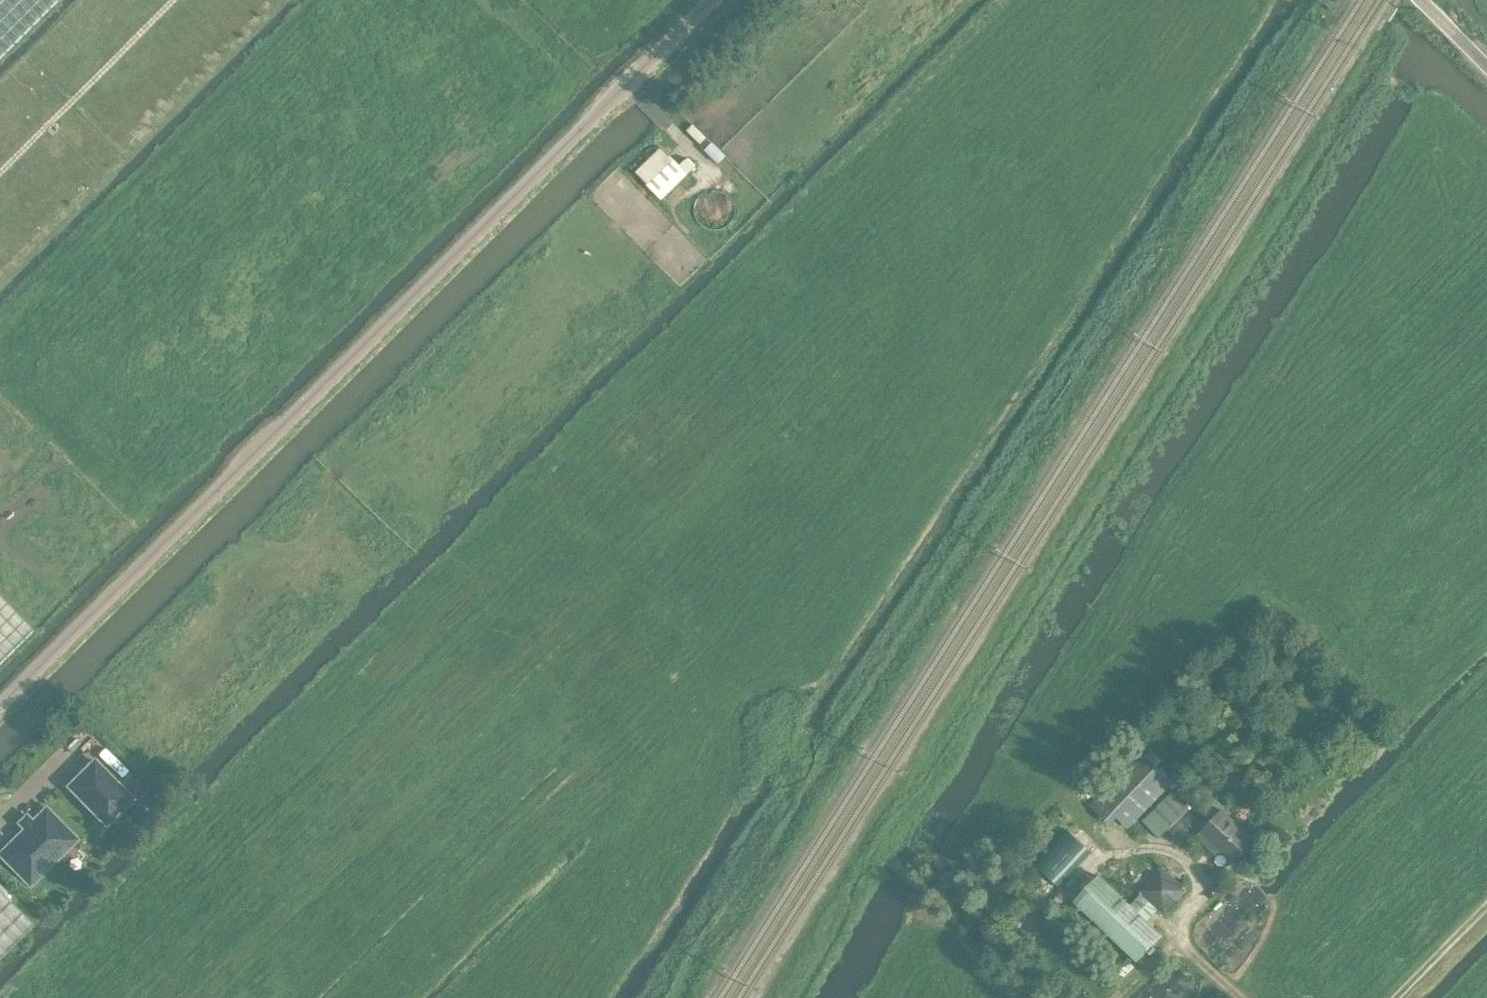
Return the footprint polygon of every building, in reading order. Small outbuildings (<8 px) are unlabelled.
[(54,4),(58,0),(0,0),(0,57),(54,4)] [(634,172),(660,199),(686,174),(660,147),(634,172)] [(15,649),(34,630),(0,596),(0,664),(15,649)] [(1125,751),(1091,788),(1132,825),(1171,784),(1154,767),(1161,760),(1150,749),(1143,757),(1133,747),(1127,754),(1125,751)] [(95,760),(69,786),(108,825),(134,799),(95,760)] [(139,798),(150,809),(159,800),(148,789),(139,798)] [(1158,838),(1187,810),(1169,791),(1140,818),(1158,838)] [(1220,851),(1233,863),(1256,839),(1222,808),(1196,836),(1216,855),(1220,851)] [(31,885),(77,839),(47,809),(1,854),(31,885)] [(1098,874),(1073,901),(1136,961),(1161,934),(1098,874)] [(35,925),(0,890),(0,959),(35,925)]
